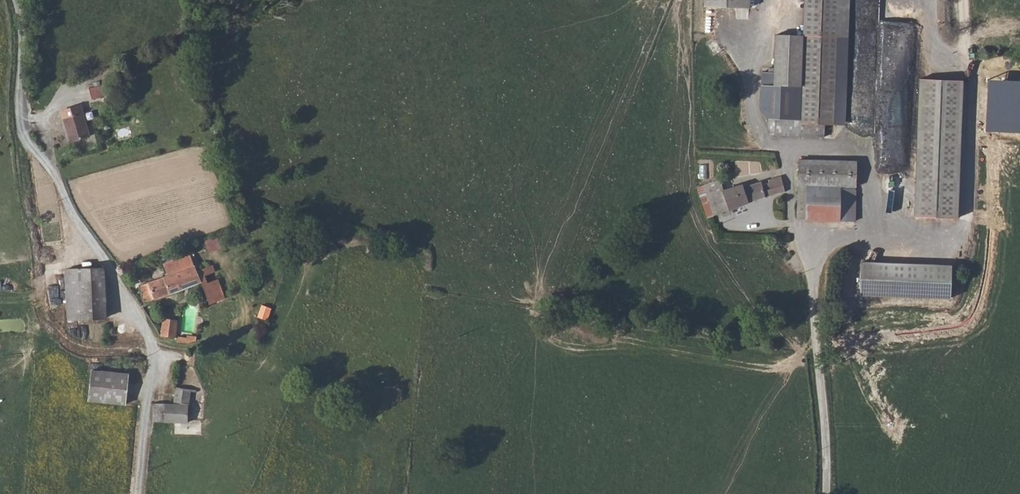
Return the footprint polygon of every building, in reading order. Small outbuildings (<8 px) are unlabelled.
[(820,132),(829,132),(846,132),(847,42),(850,42),(851,0),(805,0),(804,40),(775,40),(774,95),(802,95),(801,131),(820,132)] [(89,87),(93,99),(105,95),(102,84),(89,87)] [(962,88),(920,87),(918,225),(960,226),(962,88)] [(72,122),(53,129),(65,157),(85,149),(72,122)] [(820,132),(801,131),(776,129),(776,143),(821,145),(820,132)] [(829,132),(820,132),(821,145),(828,146),(829,132)] [(822,169),(803,169),(801,194),(804,194),(824,194),(822,169)] [(859,170),(822,169),(824,194),(859,194),(859,170)] [(705,194),(699,198),(710,227),(788,200),(785,188),(783,185),(773,187),(773,190),(765,192),(763,190),(747,195),(745,193),(725,199),(722,188),(705,194)] [(804,194),(801,194),(802,204),(802,230),(858,231),(859,194),(824,194),(804,194)] [(960,251),(869,249),(869,282),(959,283),(960,251)] [(191,258),(179,263),(183,275),(196,270),(191,258)] [(166,280),(139,290),(146,307),(203,286),(211,309),(226,303),(219,284),(209,288),(206,280),(216,276),(214,270),(198,275),(196,270),(183,275),(179,263),(162,270),(166,280)] [(102,287),(77,289),(80,326),(106,325),(102,287)] [(80,326),(77,289),(65,290),(68,327),(80,326)] [(258,316),(268,319),(272,307),(262,304),(258,316)] [(159,319),(157,337),(177,340),(179,319),(173,318),(172,321),(159,319)] [(127,404),(130,371),(92,368),(89,400),(127,404)] [(176,408),(166,409),(166,430),(193,429),(194,397),(200,397),(202,374),(180,370),(176,408)] [(156,407),(156,430),(166,430),(166,409),(156,407)]
